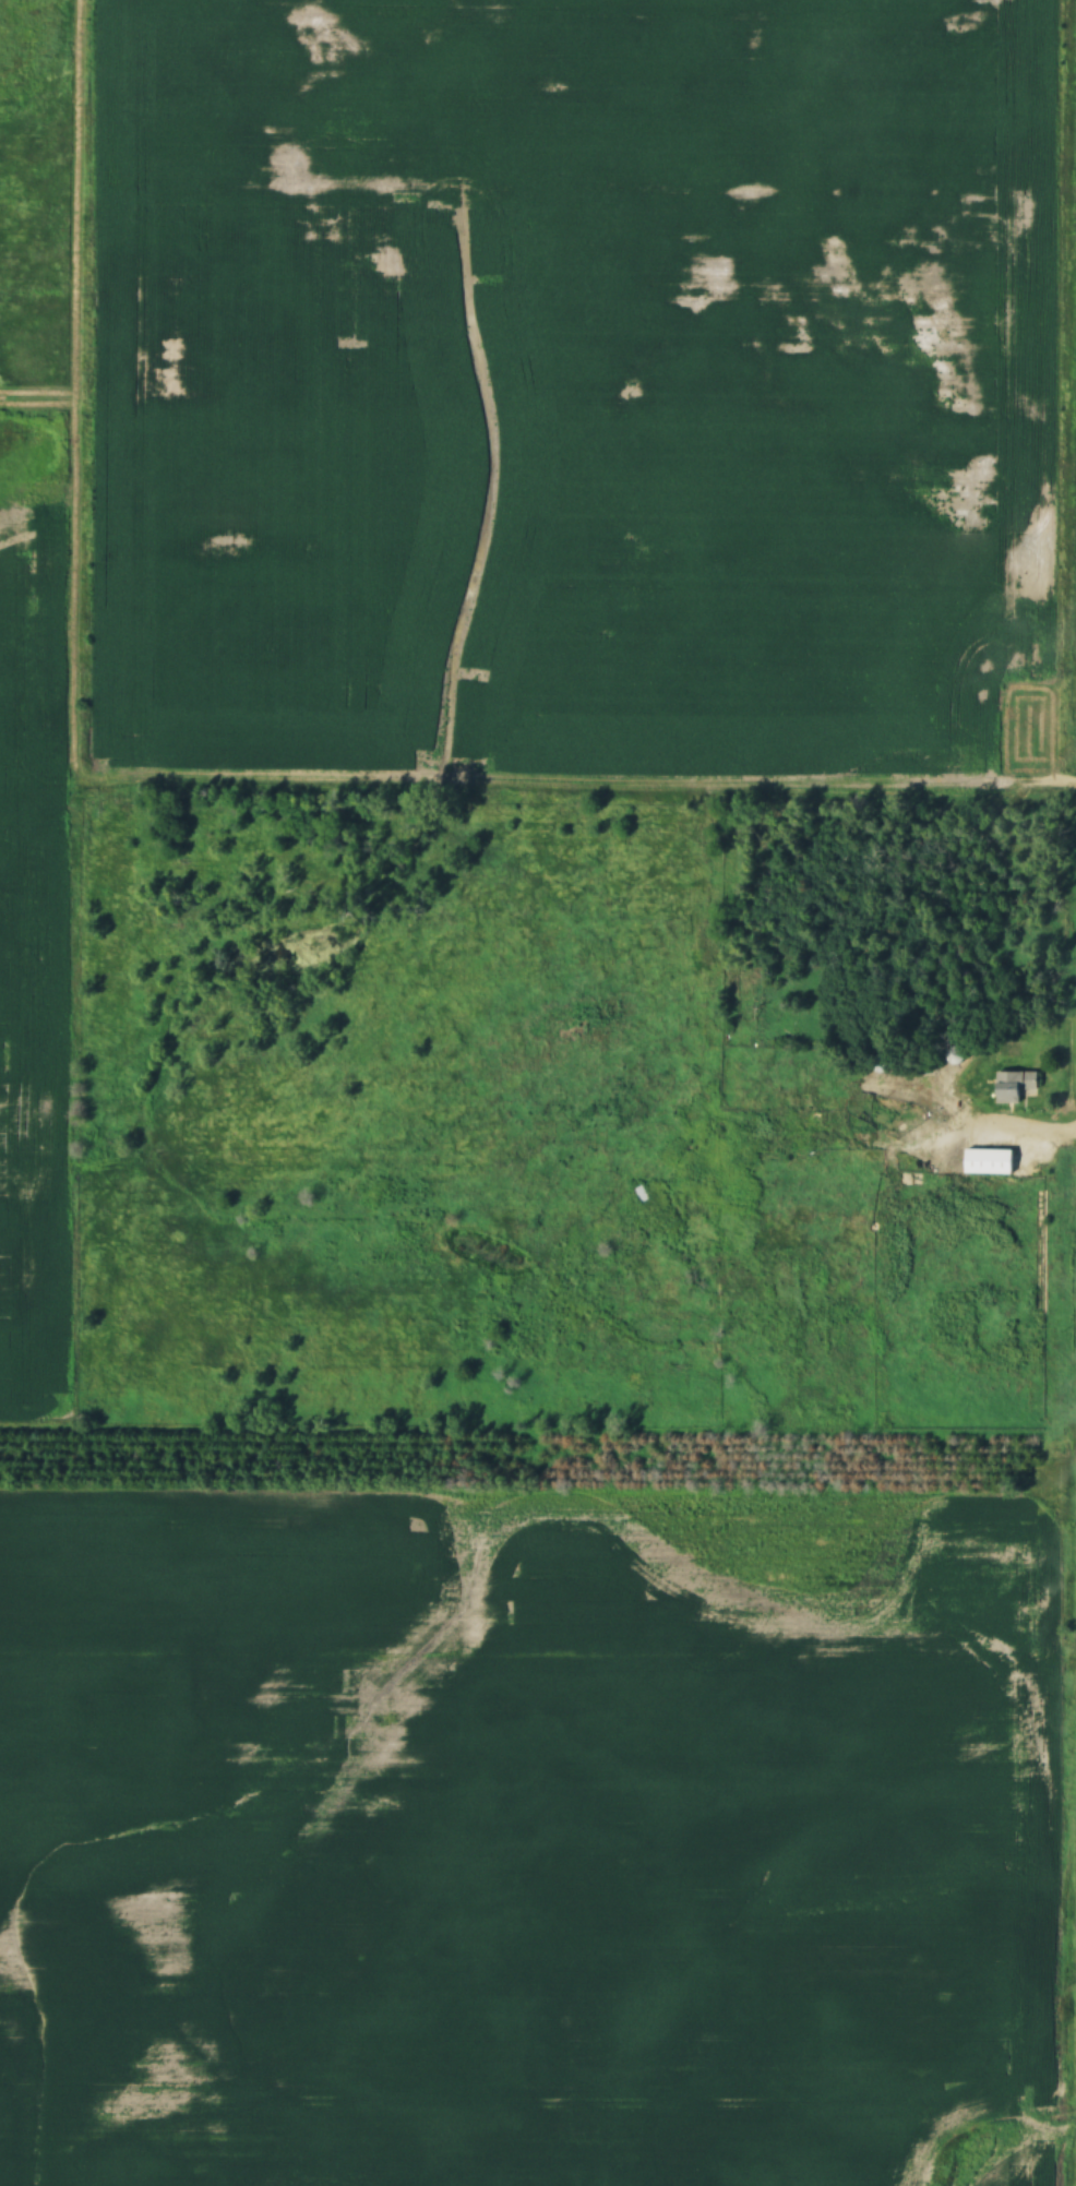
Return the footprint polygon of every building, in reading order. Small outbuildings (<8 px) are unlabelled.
[(997,1103),(1025,1103),(1025,1092),(1039,1092),(1039,1072),(997,1072),(997,1103)] [(965,1174),(1015,1174),(1015,1150),(965,1150),(965,1174)] [(648,1200),(641,1186),(633,1190),(639,1204),(648,1200)]
